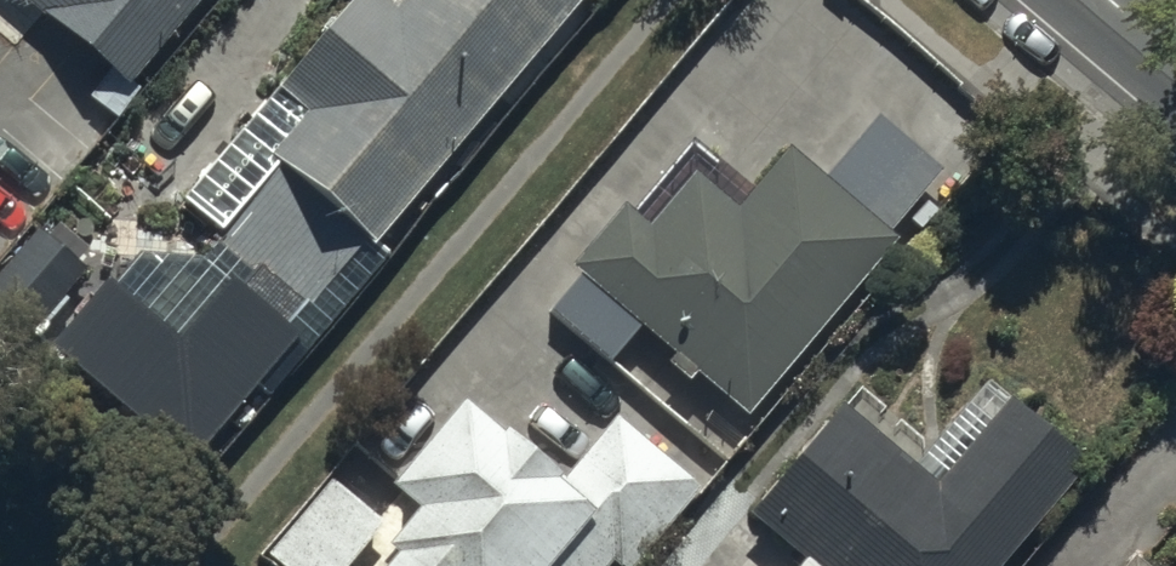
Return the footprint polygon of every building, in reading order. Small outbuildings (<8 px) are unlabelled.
[(108,92),(93,111),(113,127),(216,0),(0,0),(0,5),(108,92)] [(360,5),(281,107),(307,127),(215,245),(261,280),(241,305),(229,295),(181,357),(104,297),(50,368),(193,479),(301,351),(289,342),(365,257),(374,264),(590,0),(354,0),(360,5)] [(751,200),(690,144),(544,311),(617,375),(646,341),(673,365),(665,375),(694,400),(702,391),(746,430),(755,419),(762,424),(904,261),(888,247),(945,182),(879,124),(821,189),(787,159),(751,200)] [(33,219),(0,257),(0,325),(26,347),(93,271),(33,219)] [(750,528),(799,565),(1015,565),(1089,472),(986,391),(919,476),(839,414),(750,528)] [(462,421),(377,524),(330,488),(263,565),(650,565),(704,496),(617,429),(556,501),(462,421)]
